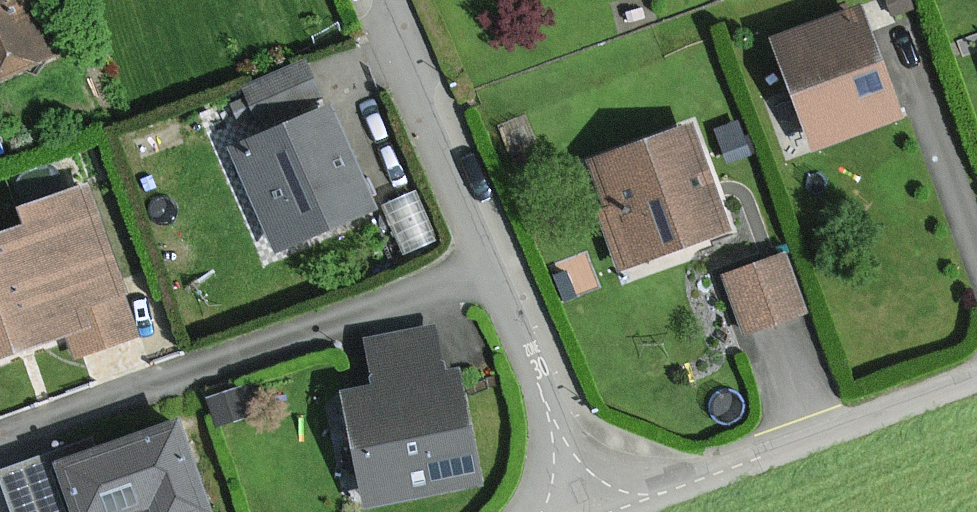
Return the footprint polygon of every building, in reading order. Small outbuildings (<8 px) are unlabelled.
[(32,0),(0,0),(0,79),(55,57),(32,0)] [(859,10),(775,41),(792,88),(814,146),(898,114),(859,10)] [(307,64),(246,90),(261,126),(323,100),(307,64)] [(336,111),(231,152),(271,252),(375,211),(336,111)] [(593,160),(629,265),(686,245),(728,230),(712,185),(692,126),(593,160)] [(73,355),(136,334),(86,186),(20,208),(26,227),(0,236),(0,353),(66,331),(73,355)] [(781,258),(728,276),(746,330),(800,312),(781,258)] [(374,388),(342,393),(360,501),(478,481),(459,370),(448,372),(440,326),(366,338),(374,388)] [(15,511),(130,511),(151,505),(153,511),(207,511),(175,420),(52,463),(3,480),(15,511)]
